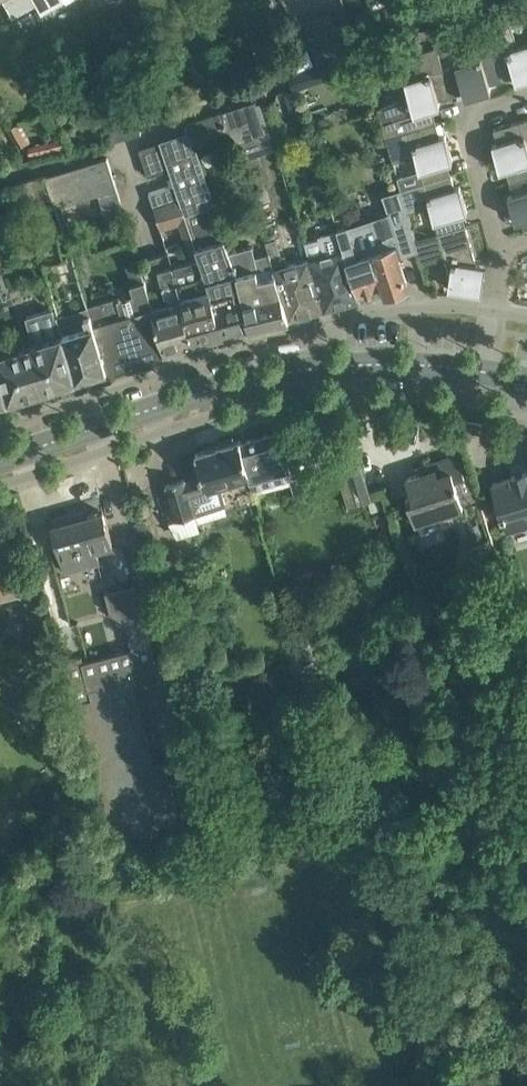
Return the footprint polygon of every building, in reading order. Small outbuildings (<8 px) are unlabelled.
[(13,16),(37,3),(36,0),(4,0),(13,16)] [(37,3),(42,12),(64,0),(36,0),(37,3)] [(518,45),(511,22),(487,30),(502,79),(515,75),(517,81),(526,78),(526,42),(518,45)] [(309,38),(308,39),(317,64),(343,54),(359,48),(350,23),(338,27),(309,38)] [(443,68),(451,95),(464,91),(466,96),(491,89),(490,83),(502,79),(487,30),(463,37),(470,59),(444,67),(443,68)] [(410,96),(378,106),(382,120),(387,137),(436,122),(432,107),(440,104),(439,99),(451,95),(443,68),(444,67),(437,45),(412,53),(419,75),(405,79),(410,96)] [(313,65),(310,66),(315,80),(353,66),(357,82),(369,78),(365,64),(359,48),(343,54),(317,64),(313,65)] [(310,66),(313,65),(308,52),(284,61),(288,74),(310,66)] [(191,101),(199,99),(195,81),(182,84),(191,101)] [(182,84),(173,87),(178,105),(191,101),(182,84)] [(256,102),(222,113),(230,135),(233,143),(269,131),(260,103),(257,104),(256,102)] [(270,131),(275,147),(288,143),(275,102),(262,106),(270,131)] [(187,130),(188,131),(193,147),(195,147),(230,135),(222,110),(185,122),(187,130)] [(509,180),(526,175),(526,118),(494,128),(498,141),(492,143),(500,169),(505,167),(509,180)] [(19,147),(30,141),(20,122),(9,128),(19,147)] [(436,122),(387,137),(393,160),(416,154),(423,180),(423,181),(451,173),(447,160),(453,159),(446,133),(440,135),(436,122)] [(187,130),(160,139),(169,168),(174,183),(179,198),(223,333),(250,326),(234,262),(233,262),(230,250),(225,238),(221,224),(195,147),(193,147),(188,131),(187,130)] [(60,148),(58,139),(26,146),(28,155),(60,148)] [(160,139),(138,147),(147,175),(169,168),(160,139)] [(65,167),(46,173),(56,203),(116,184),(106,152),(64,165),(65,167)] [(56,203),(46,173),(46,171),(20,179),(30,211),(56,203)] [(430,205),(438,231),(438,232),(465,224),(462,212),(467,210),(460,184),(454,186),(451,173),(423,181),(423,180),(401,187),(408,212),(430,205)] [(509,180),(513,192),(508,194),(516,220),(521,218),(525,231),(526,231),(526,175),(509,180)] [(0,185),(0,220),(30,211),(20,179),(0,185)] [(153,207),(154,206),(179,198),(174,183),(148,191),(153,207)] [(160,227),(177,222),(191,261),(174,267),(179,281),(176,282),(194,342),(223,333),(179,198),(154,206),(160,227)] [(393,241),(398,256),(418,249),(414,238),(405,204),(390,209),(390,210),(399,239),(393,241)] [(345,249),(359,294),(384,285),(386,291),(408,283),(398,256),(393,241),(399,239),(390,210),(347,224),(344,213),(334,217),(338,230),(345,249)] [(486,265),(476,263),(465,224),(438,232),(438,231),(415,238),(422,263),(445,256),(450,272),(450,273),(448,286),(482,291),(486,265)] [(325,254),(309,258),(324,308),(360,298),(359,294),(345,249),(338,230),(319,235),(325,254)] [(267,240),(266,241),(269,252),(271,252),(291,317),(324,308),(309,258),(288,263),(285,254),(281,255),(276,238),(267,240)] [(253,245),(230,250),(233,262),(234,262),(250,326),(291,317),(271,252),(269,252),(256,256),(253,245)] [(176,282),(171,265),(158,269),(168,302),(153,306),(166,350),(194,342),(176,282)] [(108,368),(166,350),(153,306),(145,279),(135,281),(143,308),(119,315),(123,310),(118,294),(88,303),(89,304),(108,368)] [(89,304),(63,312),(82,376),(108,368),(89,304)] [(82,376),(63,312),(56,314),(54,306),(29,314),(36,339),(0,350),(0,361),(10,397),(82,376)] [(10,397),(0,361),(0,400),(10,397)] [(302,471),(289,426),(241,441),(251,473),(255,485),(290,474),(295,491),(316,485),(311,468),(302,471)] [(251,473),(241,441),(240,439),(195,453),(203,476),(186,481),(185,478),(166,484),(176,517),(226,502),(220,483),(251,473)] [(463,506),(462,502),(478,497),(470,472),(465,474),(458,455),(428,464),(430,470),(407,477),(413,498),(409,500),(409,498),(406,498),(414,525),(417,524),(415,518),(433,513),(433,515),(463,506)] [(523,509),(526,508),(526,471),(526,470),(512,474),(512,476),(493,482),(502,510),(500,511),(506,531),(526,525),(526,521),(523,509)] [(349,477),(342,479),(349,502),(357,499),(357,501),(370,497),(362,471),(349,475),(349,477)] [(99,561),(95,548),(112,543),(109,531),(103,510),(86,514),(85,509),(51,518),(66,570),(99,561)] [(21,586),(20,585),(18,576),(7,537),(0,539),(0,592),(21,586)] [(469,547),(479,579),(500,572),(490,540),(469,547)] [(134,583),(105,591),(111,612),(125,620),(143,615),(134,583)] [(169,816),(178,814),(168,778),(153,769),(156,766),(132,677),(158,670),(150,643),(83,661),(82,656),(64,660),(111,831),(119,829),(121,826),(125,828),(130,830),(134,831),(139,831),(144,831),(149,830),(153,828),(157,825),(161,822),(164,818),(166,814),(169,816)]
